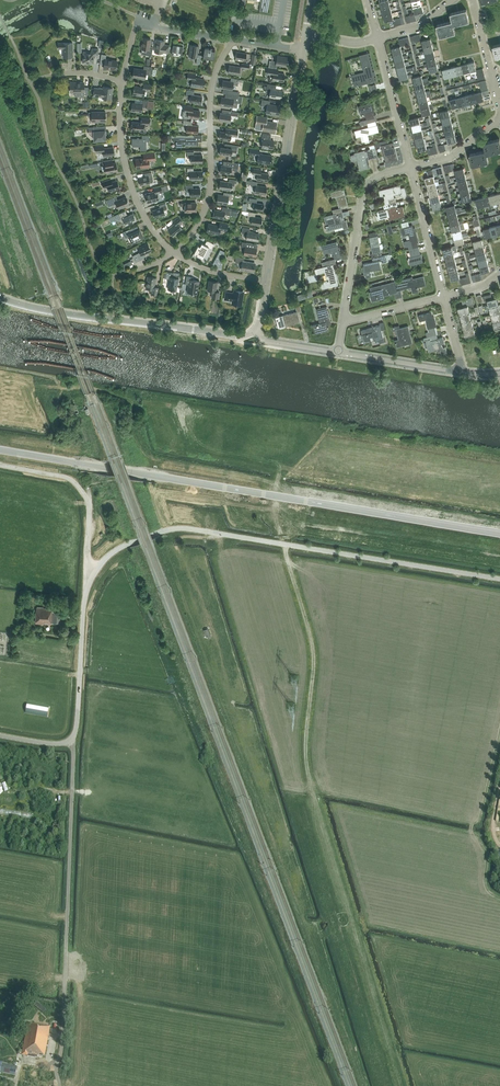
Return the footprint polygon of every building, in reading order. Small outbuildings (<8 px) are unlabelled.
[(260,6),(260,7),(260,10),(259,10),(259,11),(267,12),(267,10),(269,0),(261,0),(260,6)] [(390,7),(389,3),(391,2),(391,0),(390,0),(389,0),(380,3),(381,9),(390,7)] [(414,14),(416,19),(420,18),(420,17),(422,16),(421,13),(423,12),(423,10),(422,5),(413,8),(413,10),(414,14)] [(392,13),(391,9),(393,8),(392,6),(390,7),(381,9),(383,15),(392,13)] [(453,25),(469,21),(466,10),(466,9),(458,12),(450,14),(452,21),(453,25)] [(392,13),(383,15),(385,22),(393,20),(392,13)] [(455,33),(453,25),(452,21),(444,23),(436,25),(439,37),(455,33)] [(151,56),(153,47),(150,46),(151,39),(143,38),(141,49),(141,54),(146,55),(151,56)] [(421,41),(423,47),(432,45),(430,38),(421,41)] [(168,53),(169,45),(164,44),(164,41),(156,40),(154,52),(163,53),(163,52),(168,53)] [(73,57),(73,43),(58,43),(58,49),(63,49),(63,57),(73,57)] [(173,45),(171,54),(182,55),(183,44),(180,43),(179,46),(173,45)] [(200,64),(201,55),(197,54),(199,46),(190,45),(189,56),(197,57),(196,63),(200,64)] [(423,47),(424,51),(420,52),(421,55),(425,53),(433,51),(432,45),(423,47)] [(402,52),(405,52),(404,49),(401,50),(400,46),(392,48),(393,55),(402,52)] [(214,59),(215,49),(205,47),(203,58),(214,59)] [(98,55),(98,49),(92,48),(91,52),(83,51),(82,62),(93,63),(94,55),(98,55)] [(425,53),(426,57),(422,58),(423,61),(426,60),(435,57),(433,51),(425,53)] [(245,60),(246,53),(236,52),(235,58),(245,60)] [(393,55),(395,61),(404,59),(408,58),(407,55),(403,56),(402,52),(393,55)] [(115,69),(117,61),(105,59),(106,55),(101,54),(100,64),(104,64),(104,68),(109,69),(109,68),(115,69)] [(352,76),(355,85),(375,80),(373,74),(371,75),(370,72),(373,71),(368,54),(361,56),(365,73),(352,76)] [(277,64),(286,66),(287,57),(277,55),(276,62),(270,61),(269,67),(276,68),(277,64)] [(426,60),(427,63),(424,64),(425,67),(428,66),(437,64),(435,57),(426,60)] [(409,64),(408,61),(405,62),(404,59),(395,61),(396,67),(405,65),(409,64)] [(474,62),(468,63),(470,72),(476,70),(474,62)] [(461,65),(463,74),(470,72),(468,63),(461,65)] [(428,66),(430,72),(438,70),(437,64),(428,66)] [(239,74),(240,67),(229,65),(228,73),(239,74)] [(413,70),(413,67),(406,69),(405,65),(396,67),(398,74),(407,71),(407,72),(413,70)] [(461,65),(455,66),(457,75),(463,74),(461,65)] [(153,69),(153,67),(144,66),(143,70),(134,68),(132,77),(145,79),(145,74),(152,75),(151,75),(152,75),(154,76),(155,75),(156,70),(153,69)] [(455,66),(449,68),(451,77),(457,75),(455,66)] [(268,67),(267,74),(270,75),(269,80),(272,80),(283,82),(284,78),(284,77),(284,74),(275,72),(276,69),(268,67)] [(442,70),(444,78),(451,77),(449,68),(442,70)] [(407,71),(398,74),(400,80),(408,78),(413,77),(412,74),(408,75),(407,72),(407,71)] [(196,86),(203,87),(204,79),(195,78),(195,74),(188,73),(187,79),(192,80),(191,86),(196,87),(196,86)] [(421,75),(420,75),(412,77),(414,84),(428,80),(428,77),(422,79),(421,75)] [(230,81),(223,80),(221,88),(232,90),(233,85),(238,86),(239,79),(231,78),(230,81)] [(428,80),(414,84),(416,90),(424,88),(424,85),(430,83),(429,80),(428,80)] [(84,96),(84,95),(88,95),(88,87),(84,87),(84,82),(70,82),(70,91),(73,91),(73,93),(74,95),(76,96),(84,96)] [(149,91),(150,84),(143,83),(143,87),(134,86),(133,95),(144,96),(145,90),(149,91)] [(281,98),(282,90),(275,89),(276,85),(267,84),(267,86),(266,90),(266,91),(270,91),(269,97),(281,98)] [(378,90),(376,84),(369,86),(370,92),(378,90)] [(94,88),(93,96),(98,97),(102,97),(102,98),(111,99),(113,88),(103,87),(103,89),(94,88)] [(424,88),(416,90),(417,96),(430,93),(430,90),(425,92),(424,88)] [(201,103),(202,96),(194,95),(194,91),(187,90),(186,96),(191,97),(190,102),(201,103)] [(484,100),(483,95),(482,91),(475,93),(477,102),(484,100)] [(430,93),(417,96),(419,103),(428,101),(427,97),(431,96),(430,93)] [(475,93),(469,95),(471,103),(477,102),(475,93)] [(237,108),(238,103),(239,96),(225,94),(225,98),(222,97),(221,105),(237,108)] [(462,96),(459,97),(458,94),(455,95),(456,98),(458,107),(465,105),(462,96)] [(469,95),(462,96),(465,105),(471,103),(469,95)] [(456,98),(450,99),(452,108),(458,107),(456,98)] [(278,115),(279,106),(269,104),(270,101),(262,99),(261,105),(268,107),(267,113),(278,115)] [(131,111),(141,112),(142,107),(153,108),(154,102),(142,100),(141,104),(132,103),(131,111)] [(428,101),(419,103),(421,109),(433,106),(432,103),(429,104),(428,101)] [(362,125),(368,123),(376,121),(374,115),(375,115),(372,102),(359,106),(360,113),(365,111),(367,120),(361,121),(362,125)] [(185,105),(184,111),(183,111),(182,118),(188,119),(188,117),(199,118),(200,111),(192,110),(193,106),(185,105)] [(422,116),(428,114),(431,113),(430,109),(433,108),(433,106),(421,109),(422,116)] [(440,112),(441,118),(450,116),(448,109),(440,112)] [(231,111),(222,110),(222,113),(220,113),(219,120),(229,122),(231,115),(238,116),(238,112),(231,111)] [(106,122),(106,112),(92,112),(88,112),(88,117),(92,117),(92,122),(106,122)] [(256,124),(255,129),(262,130),(275,132),(277,123),(266,121),(266,117),(257,116),(256,124)] [(441,118),(443,124),(452,122),(450,116),(441,118)] [(410,119),(411,126),(420,124),(418,117),(410,119)] [(141,132),(145,133),(146,132),(146,130),(145,129),(144,129),(145,124),(150,124),(150,119),(141,118),(141,122),(132,122),(131,130),(140,131),(141,132)] [(197,133),(198,126),(191,125),(191,121),(183,120),(183,124),(187,125),(186,132),(197,133)] [(377,125),(376,122),(376,121),(368,123),(369,127),(355,131),(356,137),(363,135),(365,141),(369,140),(368,135),(379,132),(377,125)] [(444,127),(445,131),(453,129),(452,122),(443,124),(439,125),(440,128),(444,127)] [(411,126),(413,132),(422,130),(420,124),(411,126)] [(106,126),(88,128),(88,134),(91,136),(94,136),(94,140),(105,139),(105,132),(105,131),(105,127),(106,127),(106,126)] [(225,128),(225,132),(220,131),(219,138),(230,140),(231,135),(237,136),(238,130),(225,128)] [(445,131),(446,137),(455,135),(453,129),(445,131)] [(413,132),(415,139),(423,136),(422,130),(413,132)] [(273,149),(274,141),(270,140),(271,135),(262,134),(262,139),(263,139),(262,147),(273,149)] [(142,138),(132,138),(132,146),(140,146),(140,151),(146,151),(146,141),(149,141),(149,135),(142,135),(142,138)] [(202,141),(202,135),(194,135),(194,137),(173,137),(173,141),(176,141),(176,147),(182,147),(182,145),(185,145),(185,143),(196,143),(196,141),(202,141)] [(446,151),(449,150),(452,148),(451,143),(456,141),(455,135),(446,137),(442,138),(443,141),(447,140),(448,144),(445,144),(446,151)] [(415,139),(416,145),(425,143),(423,136),(415,139)] [(486,154),(499,151),(499,141),(499,139),(491,141),(483,143),(485,150),(486,154)] [(398,159),(394,144),(393,143),(389,144),(388,140),(379,142),(379,143),(375,144),(375,148),(383,146),(387,162),(398,159)] [(425,143),(416,145),(418,151),(427,149),(425,143)] [(103,144),(95,145),(96,149),(96,153),(98,153),(103,152),(103,156),(114,155),(113,147),(103,148),(103,144)] [(236,153),(237,150),(238,146),(229,144),(229,148),(221,147),(219,154),(231,156),(231,152),(236,153)] [(357,159),(359,159),(360,166),(359,166),(360,170),(370,167),(368,159),(368,158),(366,158),(366,157),(369,156),(370,159),(375,158),(374,155),(377,154),(375,148),(353,153),(354,155),(351,156),(352,160),(357,159)] [(270,163),(271,155),(259,154),(259,150),(250,149),(249,154),(258,155),(257,162),(270,163)] [(488,162),(486,154),(485,150),(477,152),(470,154),(472,166),(488,162)] [(202,163),(202,155),(202,154),(194,154),(194,151),(187,152),(187,158),(191,158),(191,163),(202,163)] [(154,153),(143,154),(144,158),(136,159),(137,168),(149,167),(149,160),(155,160),(154,153)] [(102,161),(103,166),(101,166),(102,171),(105,170),(106,173),(117,171),(115,163),(113,164),(112,159),(102,161)] [(221,165),(220,172),(230,174),(231,170),(238,171),(239,163),(226,161),(224,161),(223,161),(223,165),(221,165)] [(191,179),(201,179),(201,171),(194,171),(193,168),(187,168),(187,174),(191,174),(191,179)] [(267,181),(269,174),(260,172),(261,169),(253,168),(252,174),(257,175),(257,180),(267,181)] [(456,177),(465,175),(463,168),(455,170),(456,177)] [(438,179),(435,179),(434,176),(432,169),(427,171),(429,177),(425,178),(427,184),(435,182),(438,181),(438,179)] [(152,178),(153,178),(151,172),(144,173),(144,177),(139,178),(140,185),(150,183),(149,182),(153,182),(152,178)] [(456,177),(457,180),(454,181),(455,184),(458,183),(467,181),(465,175),(456,177)] [(234,186),(234,183),(236,183),(237,180),(229,178),(229,182),(220,180),(219,188),(231,190),(232,186),(234,186)] [(109,191),(119,188),(117,180),(109,183),(108,180),(102,182),(104,187),(107,186),(109,191)] [(265,194),(266,187),(257,185),(257,182),(246,180),(246,183),(252,184),(252,187),(255,188),(254,192),(265,194)] [(468,187),(467,181),(458,183),(459,187),(456,188),(456,190),(460,189),(468,187)] [(435,182),(427,184),(428,191),(437,188),(440,188),(439,185),(436,186),(435,182)] [(190,196),(200,196),(200,188),(193,188),(193,185),(186,185),(186,191),(190,191),(190,196)] [(396,202),(395,197),(394,198),(393,195),(402,193),(402,196),(407,195),(405,187),(401,188),(400,185),(379,191),(381,196),(384,195),(385,200),(384,200),(385,204),(385,205),(396,202)] [(157,193),(162,192),(161,186),(154,188),(155,191),(145,194),(147,203),(159,200),(157,193)] [(470,194),(468,187),(460,189),(461,193),(457,194),(458,197),(461,196),(470,194)] [(439,192),(438,192),(437,188),(428,191),(430,197),(439,195),(440,194),(439,192)] [(340,207),(347,205),(344,189),(334,191),(330,191),(331,192),(332,197),(337,196),(340,207)] [(231,200),(232,193),(225,192),(225,196),(218,195),(217,202),(227,204),(228,200),(231,200)] [(471,200),(470,194),(461,196),(462,199),(459,200),(459,203),(471,200)] [(490,205),(491,208),(494,207),(493,204),(496,203),(497,203),(494,194),(488,196),(490,205)] [(439,195),(430,197),(431,203),(440,201),(439,195)] [(118,209),(129,204),(126,197),(118,200),(116,196),(106,200),(108,207),(116,203),(118,209)] [(488,196),(482,197),(484,206),(490,205),(488,196)] [(475,199),(478,208),(484,206),(482,197),(475,199)] [(263,210),(264,204),(256,203),(257,199),(249,198),(249,202),(250,202),(250,204),(253,205),(253,209),(263,210)] [(440,201),(431,203),(433,210),(442,207),(440,201)] [(403,207),(398,208),(396,202),(385,205),(385,204),(383,205),(384,209),(378,211),(379,215),(378,215),(379,218),(388,216),(389,220),(405,216),(403,207)] [(153,210),(155,217),(165,214),(164,210),(167,208),(165,203),(159,205),(160,208),(153,210)] [(185,211),(196,211),(196,203),(180,203),(180,206),(185,206),(185,211)] [(447,207),(446,207),(447,213),(461,210),(460,208),(456,209),(455,205),(450,206),(447,207)] [(230,215),(231,208),(222,207),(222,211),(214,209),(213,217),(224,219),(224,214),(230,215)] [(466,209),(461,210),(447,213),(449,220),(458,217),(457,214),(461,213),(461,212),(467,211),(466,209)] [(124,211),(117,214),(108,218),(110,222),(115,220),(121,222),(124,223),(125,225),(136,220),(133,213),(128,216),(126,215),(124,211)] [(260,225),(262,218),(255,216),(255,213),(248,212),(247,218),(251,219),(251,224),(260,225)] [(334,214),(324,217),(326,225),(325,225),(326,226),(327,226),(328,231),(343,227),(344,229),(348,228),(346,220),(342,221),(341,216),(344,215),(343,212),(334,214),(333,214),(334,214)] [(173,236),(182,229),(179,224),(182,222),(178,217),(173,221),(175,224),(168,229),(173,236)] [(463,220),(459,221),(458,217),(449,220),(451,226),(463,223),(463,220)] [(226,231),(228,224),(219,222),(219,223),(220,223),(219,225),(208,223),(207,232),(219,234),(220,229),(226,231)] [(465,229),(464,225),(463,223),(451,226),(452,232),(461,230),(465,229)] [(402,228),(401,228),(402,233),(403,236),(409,234),(410,240),(405,241),(406,247),(408,246),(409,249),(415,248),(419,247),(419,246),(418,243),(418,242),(418,241),(415,230),(413,230),(412,225),(409,226),(402,228)] [(496,226),(489,227),(492,236),(498,234),(496,226)] [(132,242),(143,237),(139,229),(136,230),(134,227),(122,232),(125,239),(129,237),(132,242)] [(258,241),(259,233),(249,232),(250,228),(243,227),(242,233),(247,234),(246,239),(258,241)] [(492,236),(489,227),(483,229),(485,238),(492,236)] [(454,239),(468,235),(467,232),(462,234),(461,230),(452,232),(454,239)] [(468,238),(468,235),(454,239),(456,245),(464,243),(464,239),(468,238)] [(378,236),(369,237),(372,253),(371,253),(372,257),(374,256),(374,258),(377,257),(377,256),(381,256),(380,252),(381,252),(378,236)] [(473,241),(474,247),(483,245),(481,239),(473,241)] [(211,248),(214,244),(207,240),(204,244),(202,243),(200,246),(198,245),(193,253),(203,258),(209,247),(211,248)] [(241,247),(245,247),(244,254),(255,256),(257,249),(255,248),(256,244),(242,242),(241,247)] [(335,259),(338,258),(342,257),(339,247),(338,247),(337,242),(322,245),(324,254),(333,251),(335,259)] [(144,254),(151,250),(148,243),(138,248),(140,252),(132,256),(135,262),(144,258),(144,256),(144,254)] [(453,253),(457,252),(456,245),(443,249),(444,255),(453,253)] [(483,245),(474,247),(476,254),(485,252),(483,245)] [(411,257),(408,257),(410,265),(423,262),(421,254),(420,254),(419,250),(419,247),(415,248),(409,249),(411,257)] [(476,254),(478,260),(486,258),(485,252),(476,254)] [(444,255),(446,261),(455,259),(453,253),(444,255)] [(373,262),(363,264),(365,272),(366,278),(371,277),(369,271),(381,269),(379,261),(382,261),(382,263),(386,262),(386,260),(385,255),(381,256),(377,256),(377,257),(374,258),(374,256),(372,257),(372,258),(373,262)] [(253,272),(254,263),(244,261),(244,257),(236,256),(235,262),(243,263),(242,270),(253,272)] [(488,264),(486,258),(478,260),(479,266),(488,264)] [(446,261),(448,268),(457,265),(455,259),(446,261)] [(333,264),(327,266),(316,269),(317,273),(325,271),(328,281),(322,282),(323,288),(329,286),(329,287),(333,286),(333,285),(337,284),(336,278),(335,278),(334,275),(336,274),(335,274),(334,268),(333,264)] [(479,266),(481,273),(490,271),(488,264),(479,266)] [(448,268),(449,274),(458,272),(457,265),(448,268)] [(173,272),(173,273),(167,272),(167,274),(166,278),(169,279),(168,288),(172,289),(172,290),(176,290),(178,283),(179,278),(180,273),(173,272)] [(451,280),(460,278),(458,272),(449,274),(451,280)] [(157,295),(158,287),(155,287),(156,278),(147,276),(146,288),(152,289),(151,294),(157,295)] [(197,294),(199,281),(193,280),(193,277),(187,276),(185,284),(189,284),(188,292),(192,292),(192,293),(197,294)] [(397,290),(400,289),(401,290),(412,287),(413,292),(413,293),(418,291),(417,287),(426,285),(425,284),(424,277),(424,276),(410,280),(410,278),(398,281),(397,277),(394,278),(395,282),(397,290)] [(218,298),(219,292),(216,291),(217,282),(209,280),(207,290),(213,291),(212,297),(218,298)] [(384,296),(394,293),(398,292),(397,290),(395,282),(371,288),(372,291),(370,292),(372,301),(384,298),(384,296)] [(243,291),(235,290),(234,294),(232,294),(232,293),(226,292),(225,299),(233,300),(233,302),(241,303),(243,291)] [(484,308),(489,307),(499,305),(498,305),(497,298),(492,299),(491,294),(483,296),(484,301),(487,300),(488,304),(484,306),(484,308)] [(472,297),(468,298),(461,300),(462,300),(463,306),(458,308),(460,315),(459,315),(460,315),(469,313),(468,306),(473,304),(471,298),(472,298),(472,297)] [(499,305),(489,307),(490,314),(490,315),(499,312),(499,311),(498,305),(499,305)] [(327,306),(316,309),(319,323),(312,325),(315,334),(315,333),(315,332),(320,331),(320,332),(328,330),(326,322),(330,321),(330,320),(328,310),(327,310),(326,307),(327,307),(327,306)] [(287,314),(273,318),(275,318),(276,317),(277,320),(277,321),(279,327),(279,328),(285,327),(285,325),(288,324),(289,326),(300,323),(297,313),(297,311),(296,312),(290,313),(287,314)] [(432,312),(419,315),(420,321),(426,319),(429,332),(426,333),(427,337),(436,334),(435,330),(434,330),(433,327),(437,326),(434,317),(433,317),(432,312)] [(492,322),(499,320),(499,312),(490,315),(490,314),(486,316),(487,318),(491,317),(492,322)] [(461,322),(471,320),(469,313),(460,315),(461,322)] [(463,329),(473,327),(471,320),(461,322),(462,322),(463,329)] [(383,338),(380,325),(372,327),(372,328),(361,331),(364,342),(371,340),(370,337),(373,337),(374,341),(378,340),(379,343),(385,342),(384,338),(383,338)] [(399,325),(396,326),(391,327),(392,331),(396,330),(398,339),(395,340),(397,347),(413,343),(408,326),(400,328),(399,325)] [(465,337),(475,334),(473,327),(463,329),(465,336),(465,337)] [(425,348),(427,348),(428,352),(440,349),(441,354),(447,353),(445,346),(446,346),(445,346),(444,343),(444,341),(443,337),(438,339),(437,335),(423,338),(424,341),(426,341),(426,342),(424,343),(425,348)] [(68,346),(66,348),(67,351),(69,352),(68,353),(71,353),(75,354),(78,354),(79,353),(81,351),(79,346),(77,346),(72,346),(68,346)] [(36,608),(35,623),(44,623),(44,622),(48,623),(48,624),(51,624),(51,622),(59,623),(59,622),(60,612),(52,611),(52,609),(36,608)] [(48,716),(50,706),(27,702),(25,712),(48,716)] [(31,818),(31,813),(0,808),(0,814),(31,818)] [(28,1023),(27,1024),(23,1046),(22,1051),(22,1054),(22,1055),(27,1056),(28,1053),(39,1056),(39,1054),(45,1055),(50,1027),(28,1023)] [(17,1067),(0,1063),(0,1072),(15,1075),(17,1067)]
